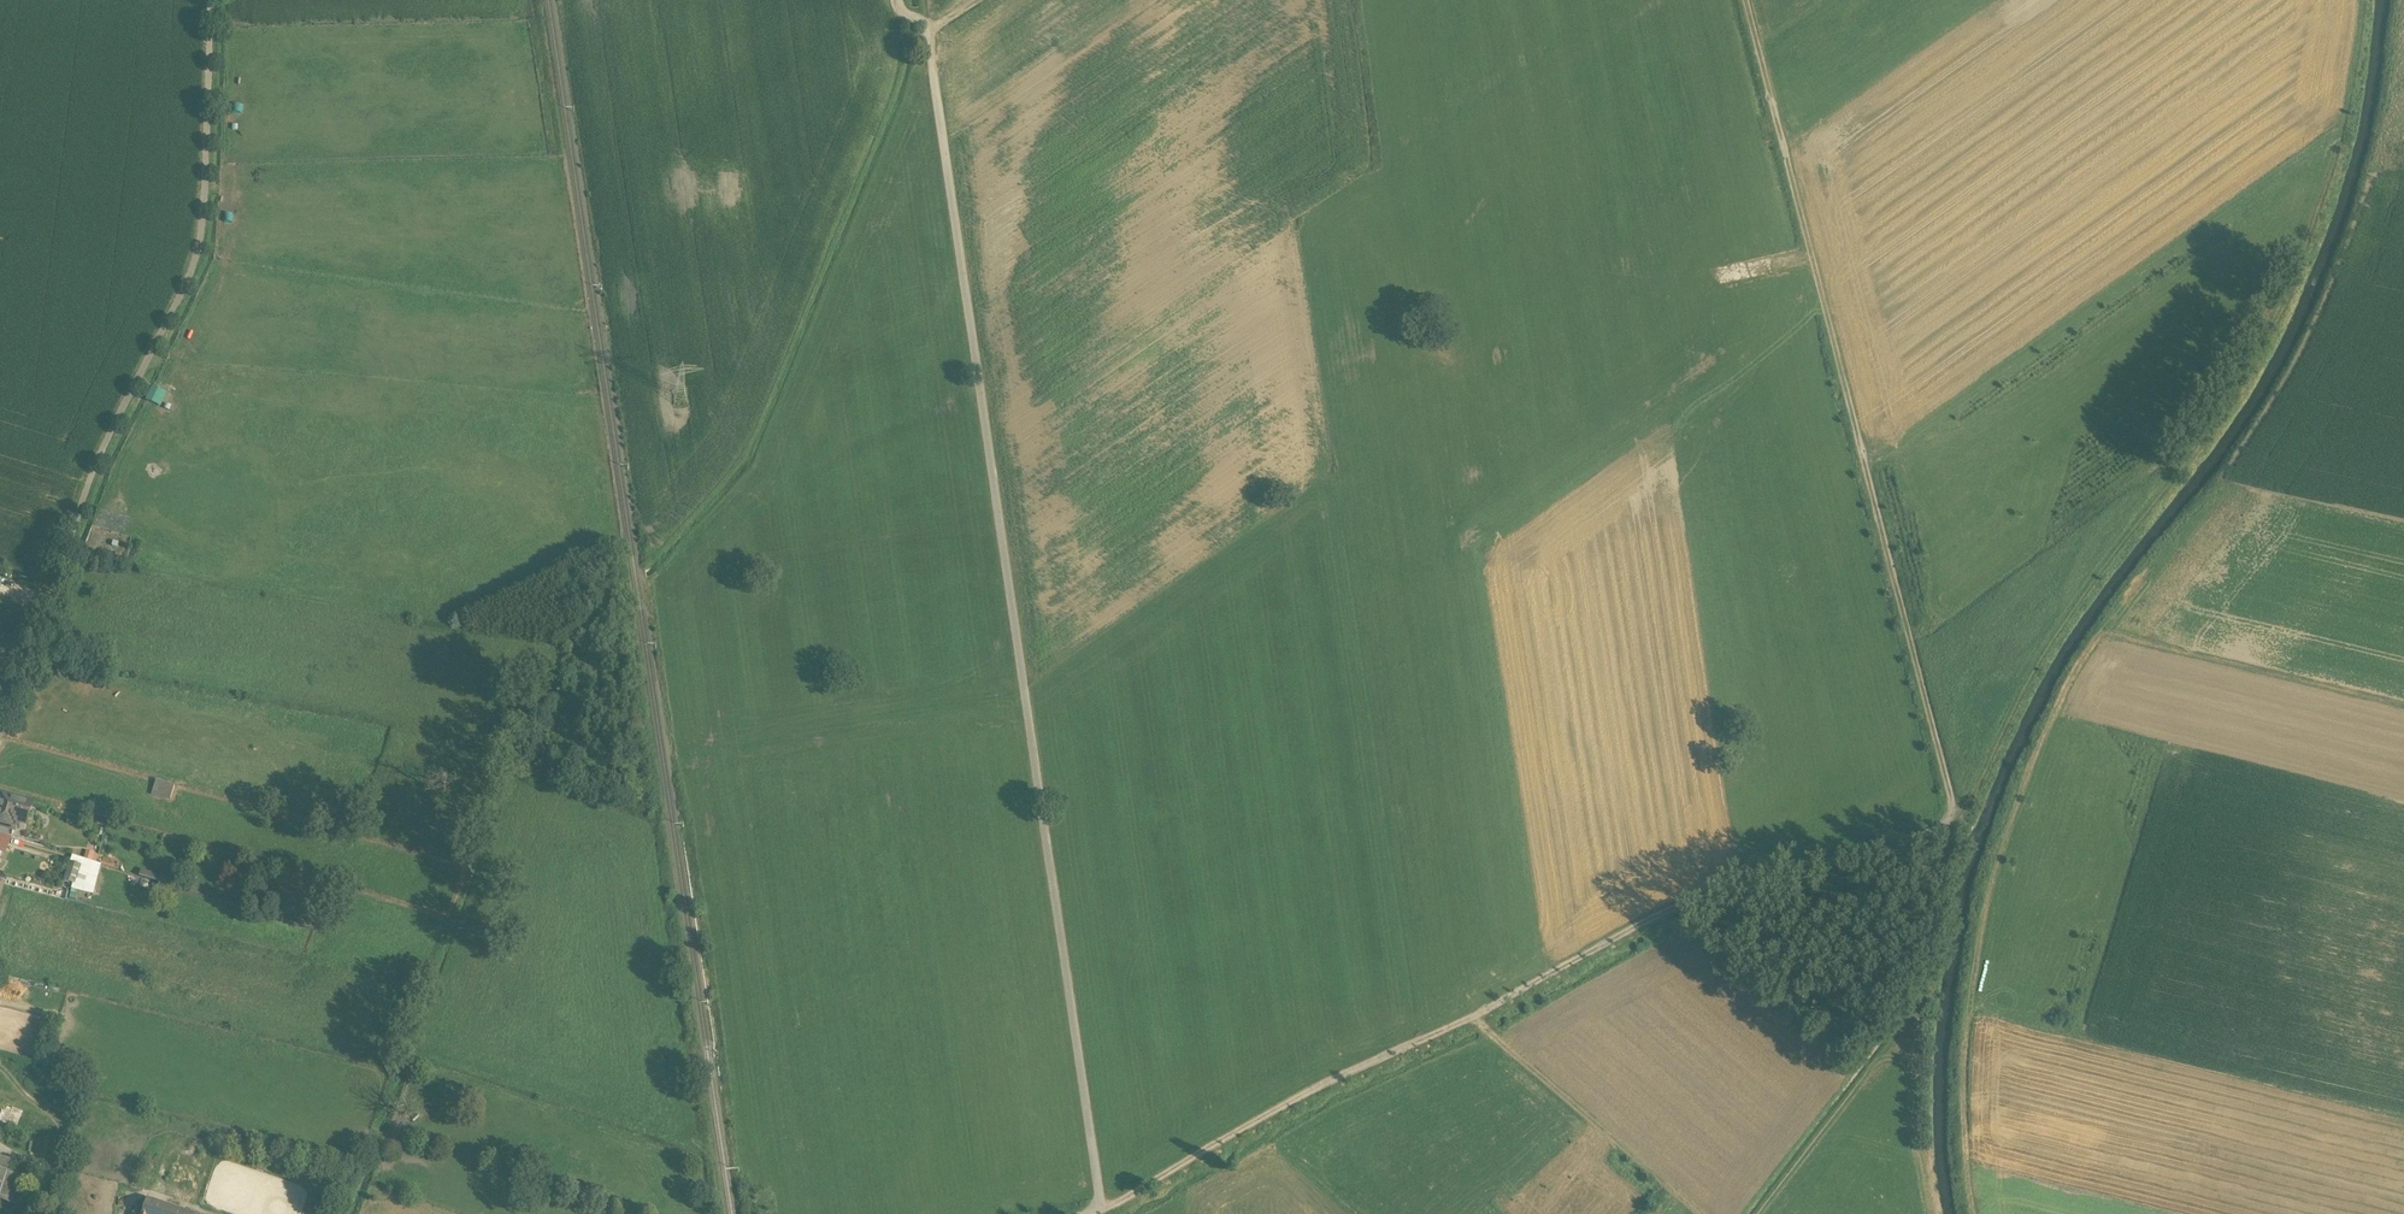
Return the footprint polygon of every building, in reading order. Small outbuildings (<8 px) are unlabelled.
[(159,387),(152,401),(163,407),(171,392),(159,387)] [(174,787),(156,781),(152,793),(170,798),(174,787)] [(0,793),(0,795),(0,826),(14,830),(19,813),(29,815),(33,802),(0,793)] [(0,826),(0,835),(12,838),(14,830),(0,826)] [(12,838),(0,835),(0,861),(3,863),(12,838)] [(72,889),(95,895),(103,866),(73,857),(71,862),(80,865),(73,884),(72,889)] [(80,865),(71,862),(64,881),(73,884),(80,865)] [(160,883),(162,876),(145,872),(144,879),(160,883)] [(173,880),(162,876),(160,883),(157,890),(169,894),(173,880)] [(0,1158),(0,1170),(7,1172),(11,1161),(0,1158)] [(17,1206),(27,1177),(7,1172),(0,1170),(0,1200),(17,1206)] [(146,1200),(142,1213),(188,1213),(146,1200)]
